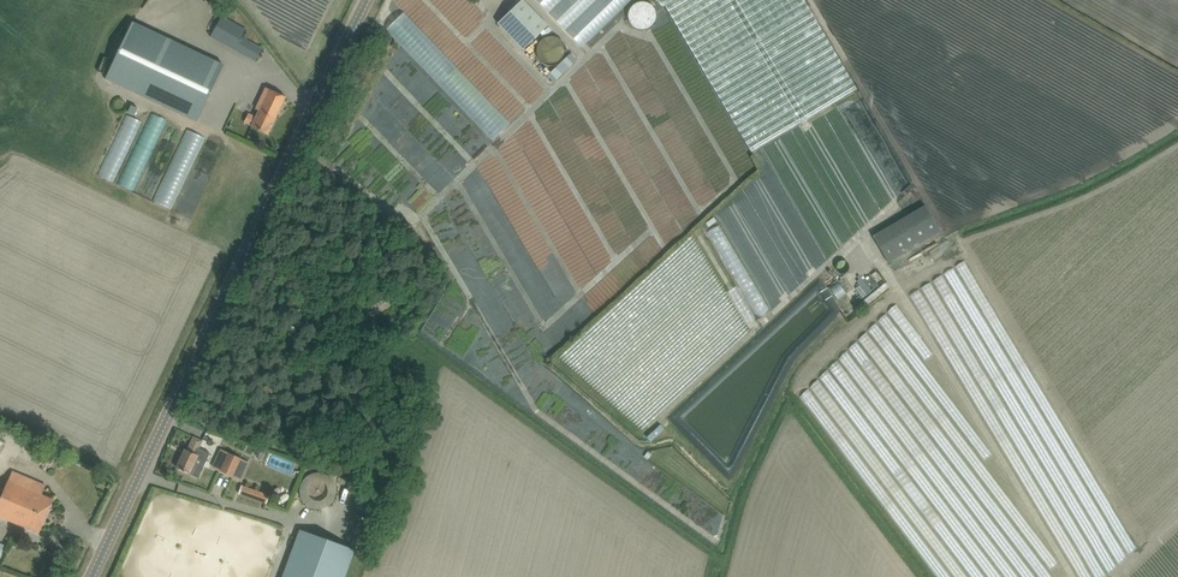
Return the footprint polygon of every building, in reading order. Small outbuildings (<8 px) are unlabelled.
[(523,50),(548,25),(524,0),(522,0),(498,23),(523,50)] [(581,48),(631,0),(535,0),(581,48)] [(662,7),(664,6),(750,152),(855,90),(802,0),(655,0),(662,7)] [(646,27),(653,19),(640,8),(633,16),(646,27)] [(497,141),(514,125),(406,15),(389,32),(471,116),(471,115),(497,141)] [(254,62),(262,49),(242,38),(247,30),(221,16),(210,36),(254,62)] [(132,21),(105,79),(196,122),(223,64),(132,21)] [(536,49),(536,50),(536,52),(536,54),(538,58),(539,59),(539,60),(540,61),(541,62),(542,63),(545,64),(546,64),(549,65),(552,65),(556,64),(557,64),(558,63),(559,63),(560,62),(562,60),(564,58),(565,54),(565,52),(565,49),(565,47),(564,43),(562,41),(560,39),(559,38),(558,38),(557,37),(556,37),(552,36),(549,36),(546,37),(545,37),(542,38),(541,39),(540,40),(539,41),(539,42),(538,43),(536,47),(536,49)] [(552,77),(559,85),(583,64),(576,56),(552,77)] [(423,77),(416,84),(423,92),(431,85),(423,77)] [(251,127),(268,134),(285,97),(266,88),(255,109),(259,111),(255,117),(248,114),(244,122),(251,125),(251,127)] [(153,114),(123,187),(139,193),(169,120),(153,114)] [(120,185),(143,121),(128,115),(104,179),(120,185)] [(189,130),(159,204),(178,212),(208,138),(189,130)] [(872,236),(888,263),(940,232),(924,205),(872,236)] [(874,297),(867,304),(871,308),(892,286),(879,273),(865,288),(874,297)] [(860,290),(867,284),(860,275),(852,280),(860,290)] [(657,446),(670,432),(665,426),(651,440),(657,446)] [(187,473),(189,474),(198,478),(210,453),(199,448),(202,441),(201,440),(200,440),(193,437),(187,450),(185,449),(176,468),(187,473)] [(249,462),(219,448),(212,467),(241,481),(249,462)] [(257,448),(255,454),(261,457),(264,451),(257,448)] [(28,528),(39,533),(53,500),(42,495),(45,485),(34,481),(12,471),(0,501),(0,516),(28,528)] [(266,503),(269,495),(241,485),(238,493),(266,503)] [(281,576),(344,576),(355,549),(298,529),(281,576)]
